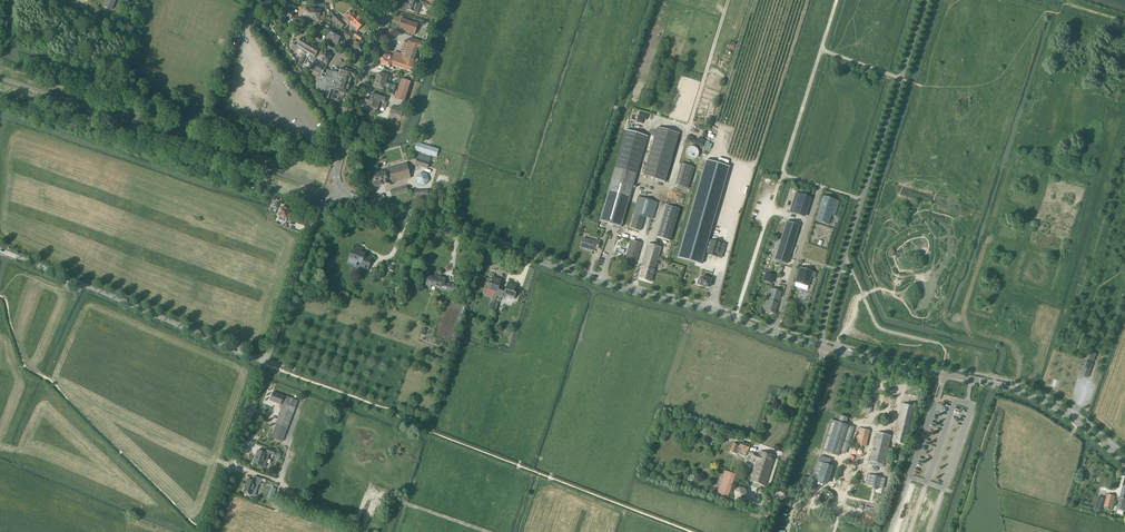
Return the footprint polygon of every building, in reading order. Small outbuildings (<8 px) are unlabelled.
[(111,10),(116,0),(106,0),(103,6),(111,10)] [(435,10),(436,6),(420,1),(419,4),(411,1),(409,5),(407,10),(415,12),(416,8),(419,9),(421,5),(435,10)] [(290,20),(291,19),(294,14),(286,9),(283,15),(290,20)] [(348,26),(349,24),(356,16),(350,11),(343,18),(342,20),(336,14),(331,19),(341,28),(346,24),(348,26)] [(356,16),(349,24),(353,28),(352,29),(354,31),(355,30),(357,31),(365,23),(357,15),(356,16)] [(402,18),(398,29),(399,29),(414,34),(414,35),(415,35),(418,24),(402,19),(402,18)] [(325,39),(331,42),(337,33),(333,31),(332,32),(330,31),(331,29),(328,27),(325,32),(328,34),(325,39)] [(356,32),(353,36),(355,37),(360,41),(361,40),(360,40),(362,37),(362,38),(363,37),(356,32)] [(337,33),(331,42),(337,46),(342,38),(339,36),(340,35),(337,33)] [(300,54),(303,56),(310,44),(301,38),(297,45),(293,43),(290,48),(296,52),(297,50),(301,52),(300,54)] [(390,65),(414,73),(417,64),(416,64),(418,60),(414,59),(417,50),(420,51),(423,43),(410,38),(409,41),(405,40),(403,46),(404,47),(401,54),(394,52),(393,57),(390,65)] [(349,45),(350,48),(355,55),(359,53),(360,53),(362,52),(363,50),(359,43),(358,44),(356,41),(349,45)] [(310,44),(303,56),(305,57),(307,55),(308,56),(309,56),(311,58),(309,60),(312,61),(315,57),(319,49),(310,44)] [(317,58),(322,61),(327,53),(322,51),(317,58)] [(327,53),(322,61),(326,64),(331,56),(327,53)] [(389,67),(390,65),(393,57),(388,55),(388,57),(384,55),(383,59),(383,58),(381,65),(389,67)] [(309,69),(315,72),(321,63),(317,61),(317,63),(314,61),(309,69)] [(321,63),(315,72),(321,76),(325,68),(323,66),(324,65),(321,63)] [(331,79),(321,76),(316,84),(328,99),(331,89),(345,94),(348,92),(352,78),(353,79),(356,72),(347,69),(347,70),(346,69),(346,70),(341,68),(339,73),(338,72),(338,73),(334,72),(331,79)] [(378,73),(375,80),(385,84),(385,83),(386,80),(390,81),(391,78),(387,77),(388,77),(378,73)] [(395,99),(406,103),(412,83),(402,79),(395,99)] [(385,84),(375,80),(373,87),(383,90),(384,87),(387,88),(386,90),(390,92),(389,94),(393,95),(395,87),(385,83),(385,84)] [(366,107),(377,110),(379,105),(381,105),(380,107),(385,108),(387,104),(384,103),(386,97),(372,93),(370,99),(366,98),(364,103),(367,104),(366,107)] [(401,117),(403,110),(392,106),(390,113),(401,117)] [(643,176),(665,182),(679,134),(657,127),(643,176)] [(615,167),(636,174),(647,137),(625,130),(615,167)] [(692,160),(693,160),(694,160),(695,160),(695,159),(696,159),(697,158),(698,157),(698,156),(699,155),(699,154),(699,153),(699,152),(699,151),(698,151),(698,150),(698,149),(697,149),(696,148),(695,147),(694,147),(693,147),(692,147),(691,147),(690,147),(689,147),(689,148),(688,148),(687,149),(686,150),(686,151),(686,152),(685,153),(685,154),(686,155),(686,156),(687,157),(687,158),(688,159),(689,159),(690,160),(691,160),(692,160)] [(415,165),(427,169),(428,166),(429,162),(431,158),(419,154),(415,165)] [(706,160),(680,250),(678,258),(701,264),(705,252),(705,250),(708,239),(729,167),(706,160)] [(370,175),(372,182),(373,188),(388,184),(389,186),(391,185),(391,183),(411,178),(409,172),(408,169),(406,163),(384,169),(385,171),(370,175)] [(675,185),(688,189),(694,168),(681,164),(675,185)] [(599,221),(607,224),(607,223),(613,225),(621,228),(636,174),(615,167),(599,221)] [(418,184),(424,185),(429,181),(427,174),(420,173),(416,178),(418,184)] [(408,192),(406,186),(390,191),(392,196),(408,192)] [(427,191),(414,192),(414,200),(428,200),(427,191)] [(790,211),(805,217),(810,199),(796,194),(790,211)] [(816,221),(828,225),(831,215),(834,216),(839,201),(824,196),(816,221)] [(657,203),(637,197),(634,210),(635,211),(631,225),(641,227),(644,217),(652,219),(657,203)] [(657,237),(670,241),(679,209),(666,205),(657,237)] [(278,219),(285,222),(286,219),(287,219),(289,210),(281,207),(278,216),(279,216),(278,219)] [(776,250),(773,260),(785,264),(789,250),(797,228),(786,224),(781,240),(776,239),(773,249),(776,250)] [(586,249),(592,250),(593,251),(594,248),(597,249),(600,241),(596,240),(595,242),(583,238),(580,246),(587,248),(586,249)] [(708,239),(705,250),(705,252),(708,253),(707,254),(716,257),(717,253),(722,255),(726,243),(712,239),(712,240),(708,239)] [(628,251),(625,259),(636,262),(641,244),(631,241),(628,249),(629,249),(628,250),(628,251)] [(648,244),(646,250),(638,278),(651,282),(661,248),(648,244)] [(361,263),(361,265),(359,269),(367,272),(372,258),(364,255),(365,254),(360,252),(361,250),(359,249),(359,248),(356,247),(355,250),(356,250),(355,253),(351,252),(347,263),(355,266),(356,262),(361,263)] [(799,268),(795,282),(795,283),(807,287),(808,287),(808,286),(811,277),(814,278),(816,273),(812,271),(813,268),(810,268),(809,271),(799,268)] [(444,282),(445,279),(435,275),(435,276),(435,277),(435,278),(429,277),(426,284),(426,283),(425,287),(431,288),(432,285),(440,288),(439,291),(448,294),(449,291),(457,291),(457,285),(451,285),(451,284),(444,282)] [(494,295),(499,297),(502,288),(499,287),(501,280),(493,277),(492,280),(489,279),(486,289),(495,292),(494,295)] [(701,277),(700,281),(698,280),(697,284),(699,284),(699,285),(709,287),(711,280),(706,279),(706,278),(701,277)] [(499,297),(497,301),(500,302),(501,299),(500,299),(500,297),(504,299),(505,298),(510,300),(511,300),(512,300),(513,299),(514,298),(517,289),(515,288),(516,285),(508,282),(505,289),(502,288),(499,297)] [(764,310),(775,313),(781,292),(771,288),(764,310)] [(492,303),(491,303),(489,309),(494,311),(496,305),(497,303),(493,301),(492,303)] [(1086,362),(1082,371),(1081,375),(1088,378),(1092,364),(1086,362)] [(270,401),(281,405),(283,406),(271,437),(282,442),(298,401),(287,397),(286,397),(284,396),(273,392),(270,401)] [(880,414),(893,417),(898,395),(885,392),(880,414)] [(912,433),(913,429),(913,428),(912,427),(917,407),(911,406),(908,405),(902,404),(894,435),(892,442),(906,445),(909,432),(912,433)] [(820,455),(837,460),(848,426),(845,425),(847,419),(841,416),(839,423),(838,422),(831,420),(820,455)] [(714,429),(711,436),(717,439),(720,432),(715,429),(714,429)] [(855,444),(866,447),(870,431),(859,429),(855,444)] [(877,433),(870,461),(884,465),(887,454),(891,455),(892,449),(888,448),(891,436),(877,433)] [(737,447),(737,446),(733,444),(730,452),(737,454),(745,457),(747,451),(749,445),(741,442),(739,447),(737,447)] [(257,451),(253,463),(265,467),(269,455),(257,451)] [(775,456),(760,451),(759,456),(753,454),(751,458),(757,460),(754,470),(750,481),(765,486),(775,456)] [(829,465),(818,462),(812,480),(823,483),(829,465)] [(725,472),(717,494),(728,498),(735,475),(725,472)] [(873,485),(882,488),(884,478),(868,474),(866,484),(873,485)] [(244,492),(252,495),(256,483),(260,484),(262,479),(254,477),(253,481),(247,479),(246,484),(247,484),(244,492)] [(1117,510),(1124,512),(1124,488),(1122,487),(1117,510)] [(746,497),(746,495),(746,494),(745,492),(745,491),(743,490),(742,489),(741,489),(739,489),(738,489),(736,490),(735,491),(734,492),(733,493),(733,495),(733,496),(734,498),(734,499),(736,500),(737,501),(738,501),(740,501),(741,501),(743,501),(744,500),(745,498),(746,497)] [(834,496),(833,495),(833,493),(832,492),(831,491),(830,490),(829,490),(827,489),(826,489),(824,490),(823,491),(822,492),(821,493),(821,494),(820,496),(821,497),(821,499),(822,500),(823,501),(825,502),(826,502),(828,502),(829,502),(830,501),(832,500),(833,499),(833,498),(834,496)] [(1103,507),(1108,508),(1112,509),(1115,496),(1107,494),(1103,507)]
